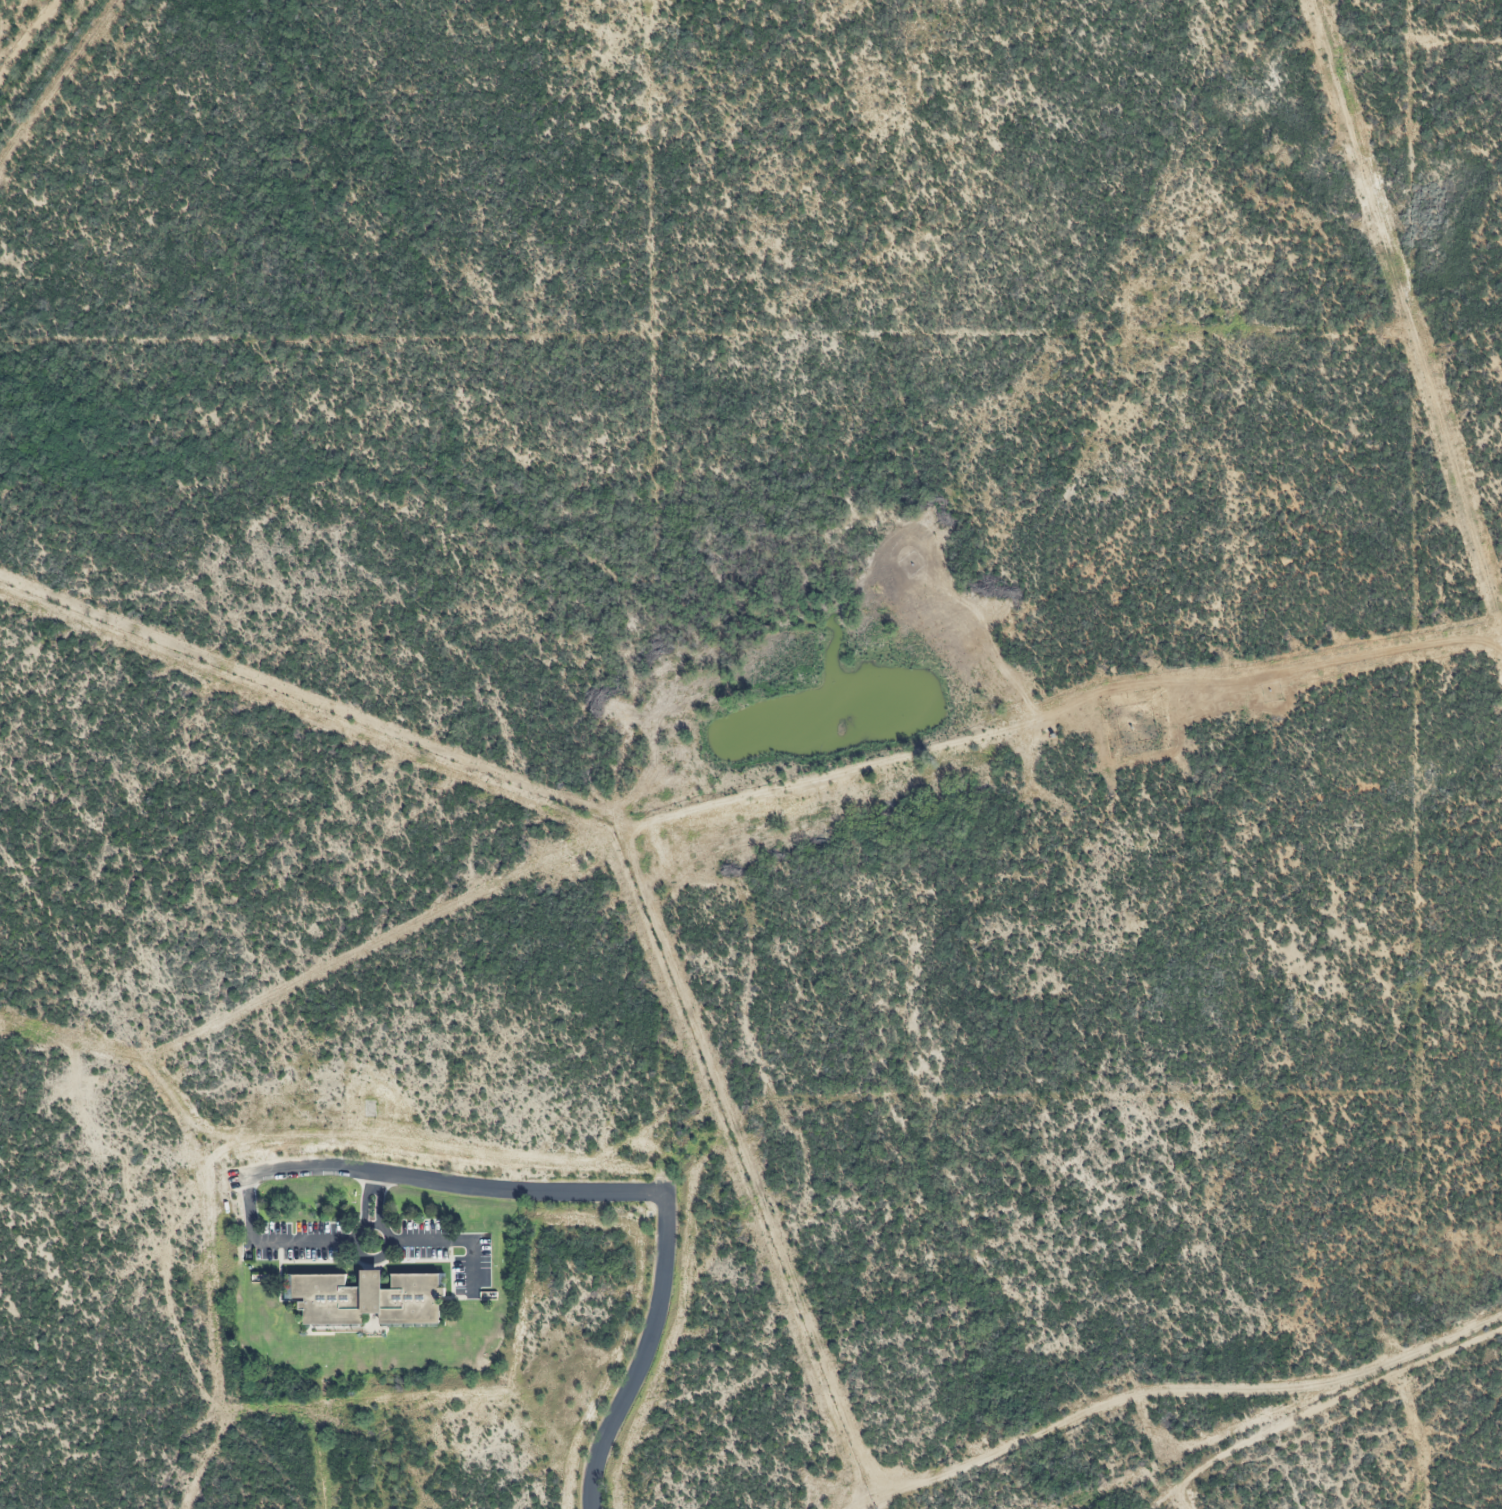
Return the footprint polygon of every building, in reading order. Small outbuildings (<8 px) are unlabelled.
[(390,1275),(446,1274),(446,1299),(437,1299),(437,1324),(381,1325),(381,1334),(362,1335),(362,1327),(302,1327),(302,1299),(290,1300),(290,1276),(345,1276),(345,1289),(359,1289),(359,1272),(379,1272),(379,1291),(390,1291),(390,1275)]
